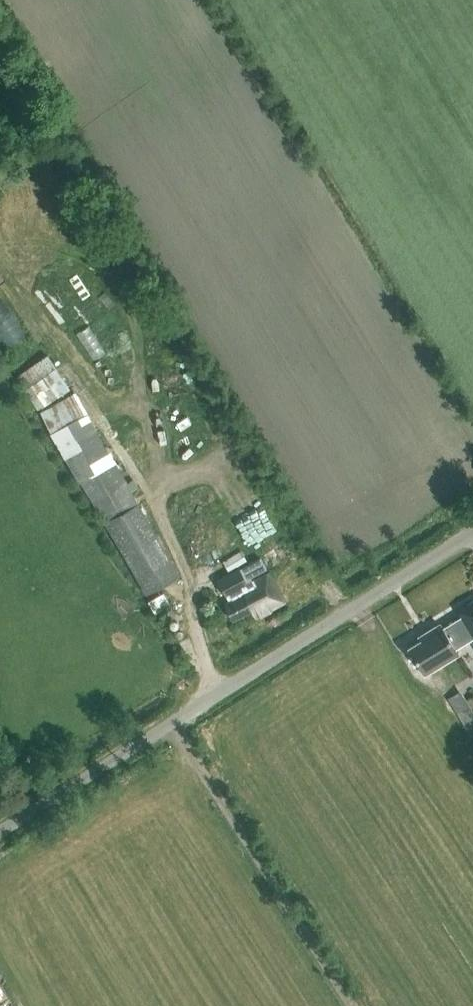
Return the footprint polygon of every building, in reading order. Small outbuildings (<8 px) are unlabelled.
[(9,346),(27,333),(0,292),(0,333),(9,346)] [(84,337),(93,357),(105,352),(96,331),(84,337)] [(38,409),(70,389),(48,355),(16,376),(38,409)] [(113,462),(95,429),(75,392),(38,412),(60,450),(77,483),(79,482),(144,595),(179,575),(115,462),(113,462)] [(229,571),(249,558),(243,548),(223,561),(229,571)] [(267,566),(261,556),(218,579),(227,601),(221,604),(231,621),(250,610),(253,618),(281,602),(267,574),(255,580),(252,574),(267,566)] [(171,603),(168,598),(164,591),(147,601),(153,613),(171,603)] [(458,610),(461,616),(442,628),(440,624),(426,632),(429,635),(409,648),(422,670),(455,649),(450,641),(466,632),(472,644),(472,600),(458,610)] [(472,727),(472,714),(460,691),(447,699),(466,731),(472,727)]
